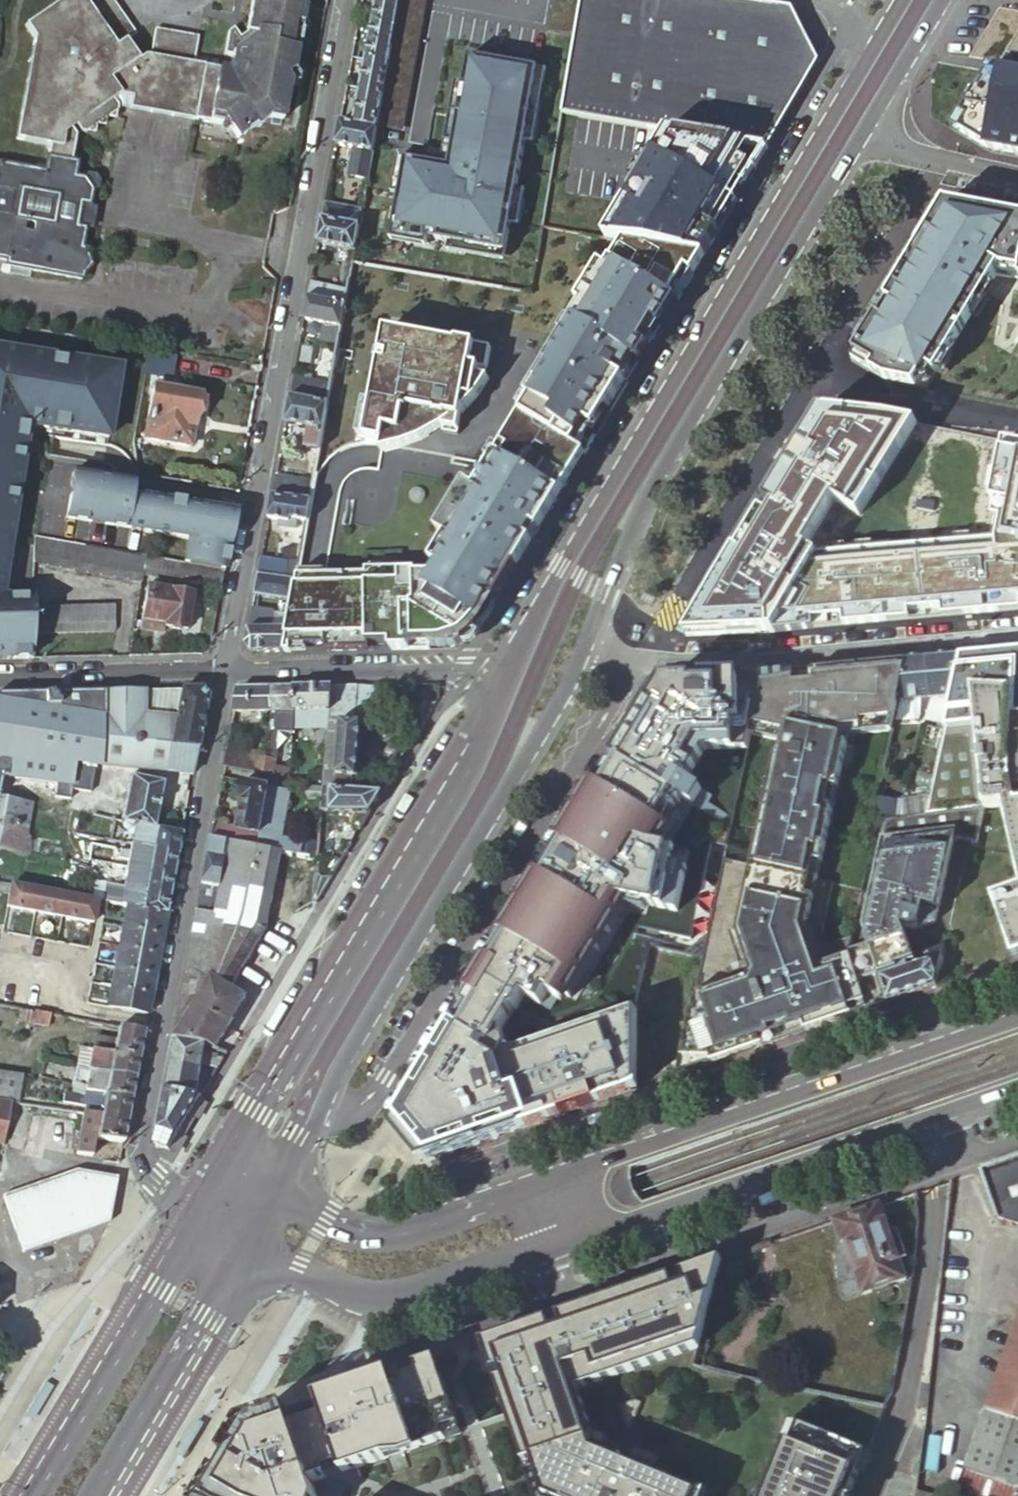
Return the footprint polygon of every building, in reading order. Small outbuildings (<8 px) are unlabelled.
[(68,4),(69,3),(106,55),(121,45),(122,46),(133,39),(105,0),(66,0),(68,4)] [(201,72),(192,124),(218,129),(222,126),(235,142),(265,122),(279,124),(286,87),(292,87),(293,82),(289,77),(296,34),(303,29),(298,22),(302,0),(249,0),(244,33),(236,38),(232,31),(225,35),(222,58),(229,59),(227,71),(222,75),(216,74),(201,72)] [(400,0),(375,0),(373,7),(398,11),(400,0)] [(559,114),(765,149),(817,60),(811,48),(798,25),(789,9),(735,0),(579,0),(559,114)] [(5,264),(4,269),(79,281),(80,276),(88,268),(83,257),(84,251),(79,250),(88,191),(95,187),(96,179),(92,175),(85,174),(79,176),(79,180),(70,178),(73,162),(68,161),(72,134),(68,129),(113,97),(127,99),(125,113),(192,124),(201,72),(190,70),(187,70),(187,71),(187,72),(145,66),(142,61),(136,65),(122,46),(121,45),(106,55),(69,3),(68,4),(25,35),(30,41),(11,141),(46,147),(41,174),(0,168),(0,263),(5,264)] [(398,11),(373,7),(371,24),(396,28),(398,11)] [(812,18),(798,25),(811,48),(824,40),(812,18)] [(392,46),(396,28),(371,24),(367,42),(392,46)] [(148,57),(142,61),(145,66),(187,72),(187,71),(187,70),(190,70),(192,58),(195,41),(152,34),(148,57)] [(392,46),(367,42),(364,61),(389,66),(392,46)] [(217,62),(192,58),(190,70),(201,72),(216,74),(217,62)] [(503,253),(536,70),(467,58),(447,167),(405,159),(391,233),(503,253)] [(383,95),(389,66),(364,61),(359,90),(383,95)] [(1017,156),(1017,76),(987,70),(951,130),(986,149),(1017,156)] [(359,90),(353,124),(377,129),(383,95),(359,90)] [(353,124),(338,121),(334,145),(353,149),(348,176),(368,180),(377,129),(353,124)] [(554,144),(541,217),(602,228),(601,237),(632,243),(633,233),(636,234),(643,200),(594,190),(601,152),(554,144)] [(691,204),(653,197),(646,232),(684,239),(687,224),(692,220),(694,210),(690,207),(691,204)] [(943,202),(849,361),(884,382),(924,390),(994,275),(1017,280),(1017,216),(943,202)] [(363,210),(323,203),(320,219),(360,227),(363,210)] [(320,219),(316,244),(355,251),(360,227),(320,219)] [(625,277),(641,280),(683,287),(699,261),(644,252),(641,266),(628,264),(625,277)] [(475,283),(354,262),(348,293),(346,305),(339,343),(331,385),(328,403),(327,410),(403,423),(420,326),(432,328),(431,336),(464,341),(475,283)] [(623,311),(641,280),(625,277),(534,263),(529,293),(623,311)] [(683,287),(641,280),(623,311),(620,316),(655,336),(683,287)] [(348,293),(308,286),(306,298),(346,305),(348,293)] [(339,343),(346,305),(306,298),(302,322),(328,326),(325,340),(339,343)] [(610,333),(595,358),(629,378),(638,363),(655,336),(620,316),(610,333)] [(174,354),(147,350),(143,373),(170,378),(174,354)] [(27,429),(106,442),(117,373),(0,353),(0,593),(27,429)] [(509,418),(580,461),(614,404),(580,383),(543,358),(509,418)] [(580,383),(614,404),(629,378),(595,358),(580,383)] [(331,385),(292,378),(289,396),(328,403),(331,385)] [(199,391),(154,384),(144,441),(189,448),(194,419),(203,414),(205,402),(199,394),(199,391)] [(327,410),(328,403),(289,396),(283,425),(306,428),(303,448),(319,452),(327,410)] [(677,640),(774,634),(828,550),(819,544),(839,513),(863,524),(923,427),(809,407),(677,640)] [(286,631),(283,654),(289,654),(288,648),(324,647),(325,653),(367,651),(367,646),(388,645),(388,650),(427,649),(426,644),(429,644),(429,649),(453,648),(453,643),(458,643),(485,598),(495,604),(532,541),(566,484),(559,480),(564,472),(571,476),(580,461),(509,418),(468,494),(466,493),(439,542),(441,543),(426,569),(435,574),(429,584),(416,585),(416,580),(401,581),(401,577),(363,578),(363,583),(295,585),(292,601),(286,631)] [(998,540),(1017,543),(1017,443),(1003,440),(989,516),(1003,519),(998,540)] [(314,482),(275,475),(271,495),(310,502),(314,482)] [(186,541),(182,565),(222,572),(228,540),(231,523),(232,515),(122,498),(123,486),(120,482),(95,479),(95,480),(71,476),(64,523),(186,541)] [(429,537),(439,542),(466,493),(456,488),(429,537)] [(310,502),(271,495),(267,519),(287,524),(288,520),(306,524),(310,502)] [(144,559),(32,540),(32,564),(139,583),(140,579),(144,559)] [(828,550),(774,634),(1017,608),(1017,543),(998,540),(828,550)] [(299,565),(259,558),(257,574),(296,580),(299,565)] [(182,565),(144,559),(140,579),(219,592),(222,572),(182,565)] [(296,580),(257,574),(253,595),(292,601),(295,585),(296,580)] [(147,590),(141,623),(163,627),(162,629),(184,633),(190,598),(147,590)] [(0,599),(0,661),(28,661),(29,600),(0,599)] [(30,610),(29,636),(113,633),(112,608),(30,610)] [(275,629),(272,629),(275,614),(253,610),(250,612),(247,629),(244,645),(251,655),(283,654),(286,631),(275,629)] [(163,627),(141,623),(139,632),(161,636),(162,629),(163,627)] [(675,1077),(933,987),(943,950),(922,958),(924,963),(908,969),(906,966),(912,963),(905,929),(912,931),(934,923),(953,838),(976,844),(985,810),(970,807),(1002,802),(1017,876),(1017,650),(960,657),(950,696),(923,814),(889,819),(865,925),(870,948),(853,954),(851,949),(880,820),(882,821),(887,802),(875,799),(897,702),(905,662),(762,677),(756,716),(755,720),(752,735),(783,742),(779,756),(777,755),(752,868),(723,861),(703,949),(701,960),(675,1077)] [(950,696),(960,657),(945,658),(927,660),(930,699),(950,696)] [(927,660),(905,662),(897,702),(926,699),(930,699),(927,660)] [(762,677),(664,676),(598,785),(706,819),(739,717),(756,716),(762,677)] [(355,687),(331,688),(329,711),(323,757),(320,790),(319,792),(353,791),(354,779),(358,779),(363,726),(351,725),(355,687)] [(392,689),(355,687),(351,725),(363,726),(388,728),(392,689)] [(329,711),(331,688),(294,689),(294,712),(329,711)] [(294,712),(294,689),(269,690),(270,713),(268,735),(292,734),(294,712)] [(270,713),(269,690),(238,690),(233,714),(270,713)] [(199,692),(99,694),(98,722),(98,747),(97,762),(84,761),(80,784),(83,784),(82,789),(88,790),(89,785),(96,786),(99,768),(190,777),(205,700),(199,692)] [(0,697),(0,731),(12,733),(18,697),(0,697)] [(723,861),(752,735),(755,720),(739,717),(732,740),(706,819),(678,943),(703,949),(723,861)] [(98,722),(52,724),(53,760),(53,765),(72,763),(72,762),(80,761),(85,748),(98,747),(98,722)] [(6,752),(53,760),(52,724),(35,724),(34,747),(0,741),(0,751),(6,752)] [(227,748),(223,767),(258,774),(262,775),(266,754),(227,748)] [(273,756),(266,754),(262,775),(283,779),(288,780),(290,769),(275,767),(276,761),(271,760),(273,756)] [(256,786),(268,788),(280,790),(283,779),(262,775),(258,774),(256,786)] [(127,779),(120,822),(119,825),(122,826),(133,828),(153,831),(161,785),(127,779)] [(281,838),(259,834),(268,788),(256,786),(242,783),(238,805),(241,806),(236,830),(213,825),(210,839),(227,842),(246,846),(278,852),(294,855),(297,841),(281,838)] [(71,786),(55,784),(53,799),(69,801),(70,792),(71,786)] [(87,795),(81,794),(78,814),(91,816),(96,786),(89,785),(88,790),(87,795)] [(706,819),(598,785),(391,1123),(424,1163),(635,1090),(639,1006),(651,948),(673,953),(678,943),(706,819)] [(280,790),(268,788),(259,834),(281,838),(290,792),(280,790)] [(318,803),(319,792),(320,790),(304,788),(303,801),(318,803)] [(371,811),(383,790),(353,791),(319,792),(318,803),(318,813),(371,811)] [(892,802),(899,804),(901,795),(894,794),(892,802)] [(901,795),(899,804),(907,806),(909,797),(901,795)] [(22,855),(31,807),(0,801),(0,851),(22,855)] [(111,821),(108,842),(119,844),(122,826),(119,825),(120,822),(111,821)] [(152,850),(175,854),(179,836),(153,831),(133,828),(130,846),(152,850)] [(227,842),(210,839),(197,912),(213,915),(227,842)] [(197,912),(192,942),(211,946),(215,928),(227,926),(233,890),(254,894),(260,865),(243,861),(246,846),(227,842),(213,915),(197,912)] [(192,942),(174,1039),(206,1045),(216,1047),(246,997),(230,988),(265,929),(267,925),(278,852),(246,846),(243,861),(260,865),(254,894),(233,890),(227,926),(215,928),(211,946),(192,942)] [(171,877),(175,854),(152,850),(147,873),(171,877)] [(143,893),(167,898),(170,885),(171,877),(147,873),(143,893)] [(9,895),(7,908),(91,926),(95,910),(102,911),(104,904),(69,897),(0,883),(0,893),(9,895)] [(124,908),(164,917),(167,898),(143,893),(123,889),(119,907),(124,908)] [(991,899),(1010,960),(1017,957),(1017,890),(991,899)] [(105,1008),(146,1016),(164,917),(124,908),(105,1008)] [(46,1029),(48,1016),(32,1013),(29,1026),(46,1029)] [(111,1054),(137,1059),(139,1052),(142,1034),(116,1029),(111,1054)] [(206,1045),(174,1039),(169,1065),(202,1070),(206,1045)] [(134,1079),(137,1059),(111,1054),(92,1050),(88,1070),(134,1079)] [(169,1065),(164,1090),(195,1094),(198,1090),(202,1070),(169,1065)] [(84,1089),(130,1099),(134,1079),(88,1070),(74,1067),(71,1087),(84,1089)] [(0,1093),(0,1100),(9,1100),(15,1100),(17,1080),(2,1079),(0,1093)] [(81,1106),(84,1089),(71,1087),(65,1085),(61,1102),(81,1106)] [(99,1117),(126,1122),(130,1099),(84,1089),(81,1106),(83,1107),(83,1109),(100,1112),(99,1117)] [(195,1094),(164,1090),(154,1146),(168,1151),(202,1094),(195,1094)] [(0,1100),(0,1146),(2,1147),(9,1100),(0,1100)] [(83,1109),(82,1114),(99,1117),(100,1112),(83,1109)] [(121,1144),(126,1122),(99,1117),(82,1114),(82,1116),(74,1153),(89,1156),(93,1138),(121,1144)] [(985,1169),(1002,1221),(1017,1226),(1017,1158),(985,1169)] [(106,1226),(115,1179),(76,1176),(3,1197),(22,1254),(106,1226)] [(845,1240),(864,1293),(906,1279),(900,1260),(907,1257),(898,1229),(890,1232),(881,1205),(838,1219),(834,1220),(841,1241),(845,1240)] [(709,1491),(590,1445),(588,1441),(593,1439),(579,1391),(699,1349),(724,1259),(482,1343),(535,1495),(707,1495),(709,1491)] [(967,1471),(1017,1488),(1017,1320),(967,1471)] [(314,1483),(462,1433),(435,1358),(382,1377),(243,1425),(201,1495),(318,1495),(314,1483)] [(30,1419),(51,1385),(43,1380),(22,1414),(30,1419)] [(183,1455),(204,1421),(196,1416),(175,1450),(183,1455)] [(867,1451),(793,1420),(761,1495),(848,1495),(867,1451)] [(967,1471),(959,1493),(958,1495),(1017,1495),(1017,1488),(967,1471)]
